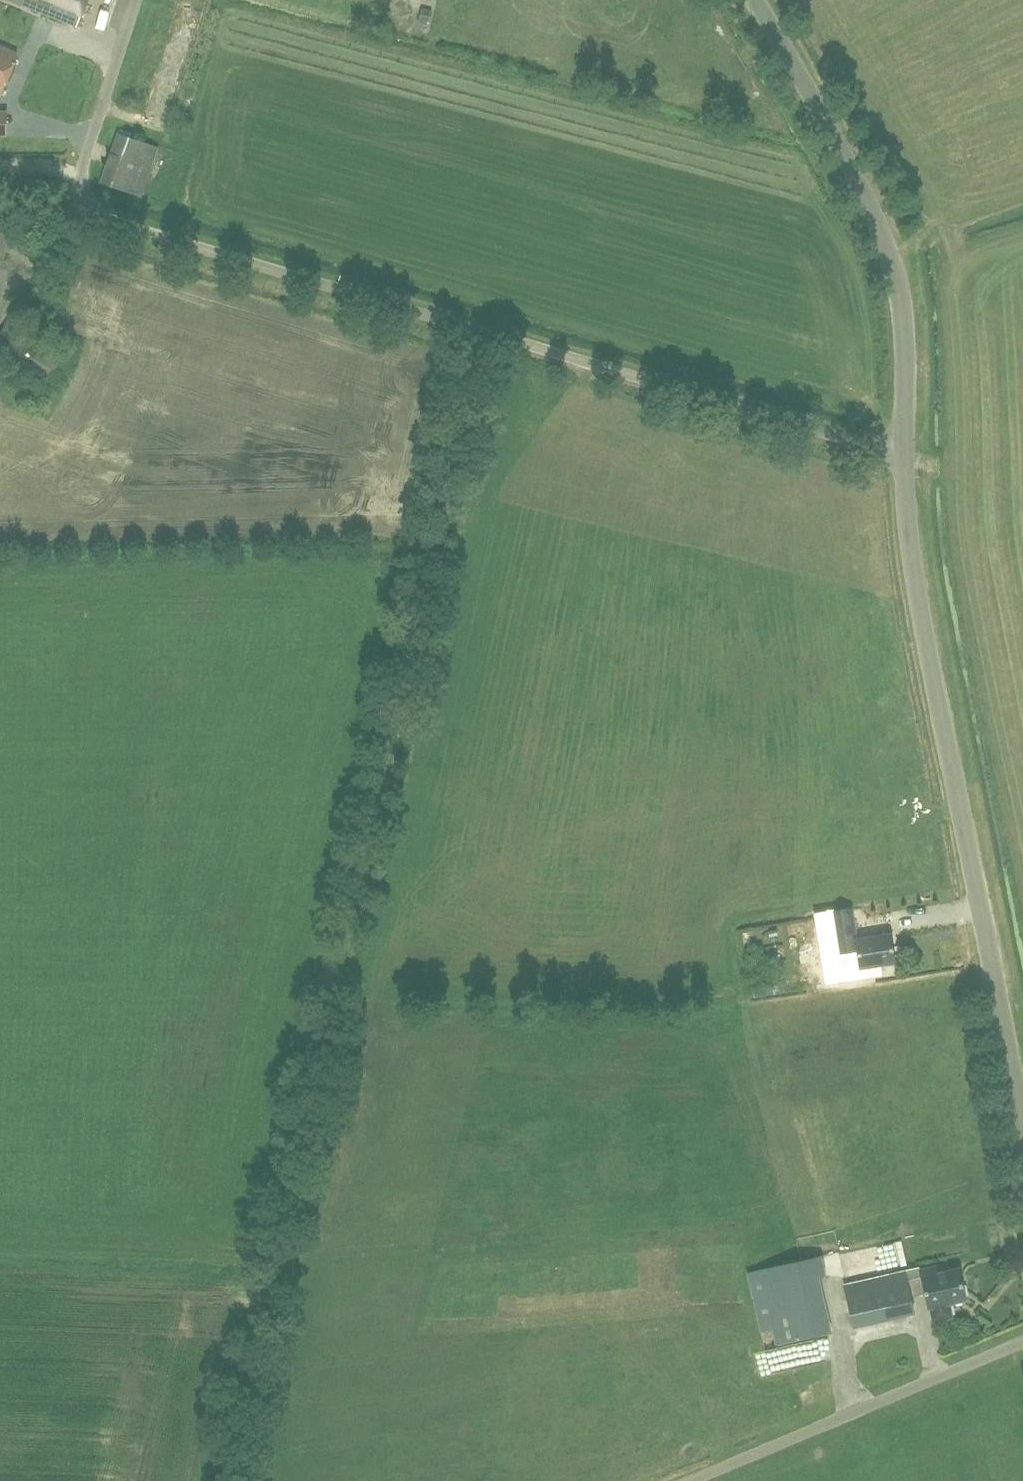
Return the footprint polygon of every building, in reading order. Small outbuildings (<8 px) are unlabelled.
[(87,0),(0,0),(76,29),(87,0)] [(14,64),(17,54),(9,51),(0,47),(0,93),(1,94),(5,84),(6,85),(9,78),(12,71),(15,64),(14,64)] [(118,133),(107,165),(101,182),(140,196),(158,147),(118,133)] [(65,354),(9,321),(0,336),(0,360),(46,387),(65,354)] [(860,966),(893,962),(888,932),(856,936),(852,908),(830,911),(836,952),(857,949),(860,966)] [(820,1277),(827,1275),(822,1254),(759,1269),(761,1279),(749,1282),(760,1332),(772,1330),(775,1345),(832,1333),(820,1277)] [(950,1303),(965,1299),(957,1267),(934,1272),(932,1265),(918,1268),(920,1277),(905,1281),(902,1271),(842,1286),(852,1328),(912,1312),(908,1296),(924,1292),(928,1309),(929,1308),(932,1324),(954,1319),(950,1303)]
